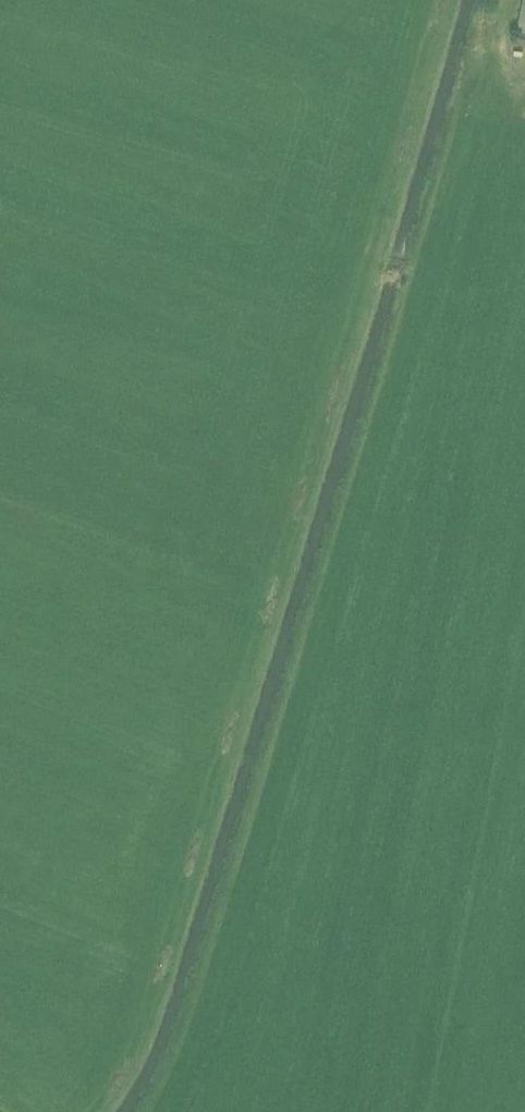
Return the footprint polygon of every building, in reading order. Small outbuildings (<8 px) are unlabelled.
[(515,39),(524,41),(524,0),(523,0),(515,39)]
